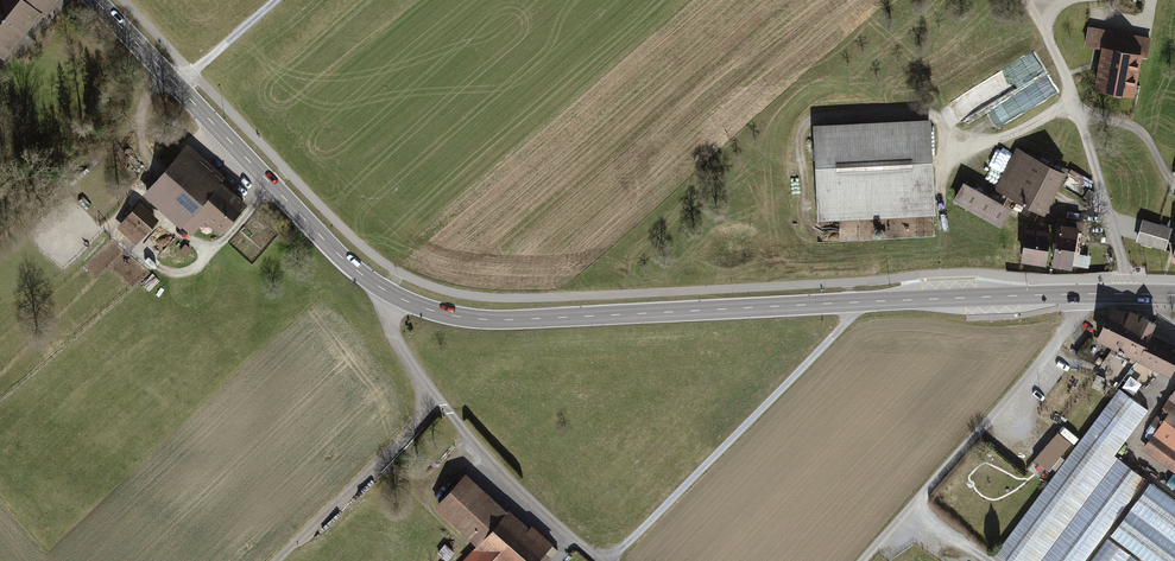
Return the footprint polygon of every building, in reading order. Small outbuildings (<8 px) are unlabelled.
[(3,60),(53,0),(0,0),(0,58),(3,60)] [(1102,50),(1093,91),(1133,99),(1141,57),(1147,58),(1151,38),(1090,26),(1086,47),(1102,50)] [(819,217),(935,211),(930,123),(815,129),(819,217)] [(1018,146),(995,188),(1044,213),(1065,169),(1018,146)] [(222,181),(186,149),(146,194),(191,235),(205,219),(220,232),(243,206),(219,184),(222,181)] [(155,154),(146,164),(159,175),(168,165),(155,154)] [(1012,207),(964,181),(953,200),(1002,227),(1012,207)] [(139,205),(118,228),(137,244),(158,222),(139,205)] [(1052,263),(1071,265),(1078,224),(1059,221),(1052,263)] [(1021,258),(1045,262),(1050,228),(1026,223),(1021,258)] [(1169,233),(1159,230),(1154,245),(1165,249),(1169,233)] [(184,243),(181,252),(190,255),(193,246),(184,243)] [(1077,254),(1076,265),(1089,266),(1091,255),(1077,254)] [(1098,337),(1114,344),(1111,351),(1129,360),(1132,353),(1171,372),(1174,363),(1174,349),(1148,336),(1154,324),(1130,313),(1127,318),(1118,314),(1119,311),(1112,308),(1098,337)] [(1130,375),(1124,387),(1137,394),(1143,382),(1130,375)] [(1004,560),(1084,560),(1146,479),(1113,455),(1147,410),(1119,389),(995,555),(1004,560)] [(1149,425),(1156,430),(1141,451),(1174,476),(1174,389),(1149,425)] [(1070,445),(1057,433),(1032,458),(1035,461),(1046,471),(1070,445)] [(432,507),(476,546),(463,560),(535,560),(551,543),(531,525),(526,531),(462,474),(432,507)] [(1111,533),(1148,560),(1174,560),(1174,501),(1150,482),(1111,533)] [(1108,538),(1091,560),(1140,560),(1108,538)]
